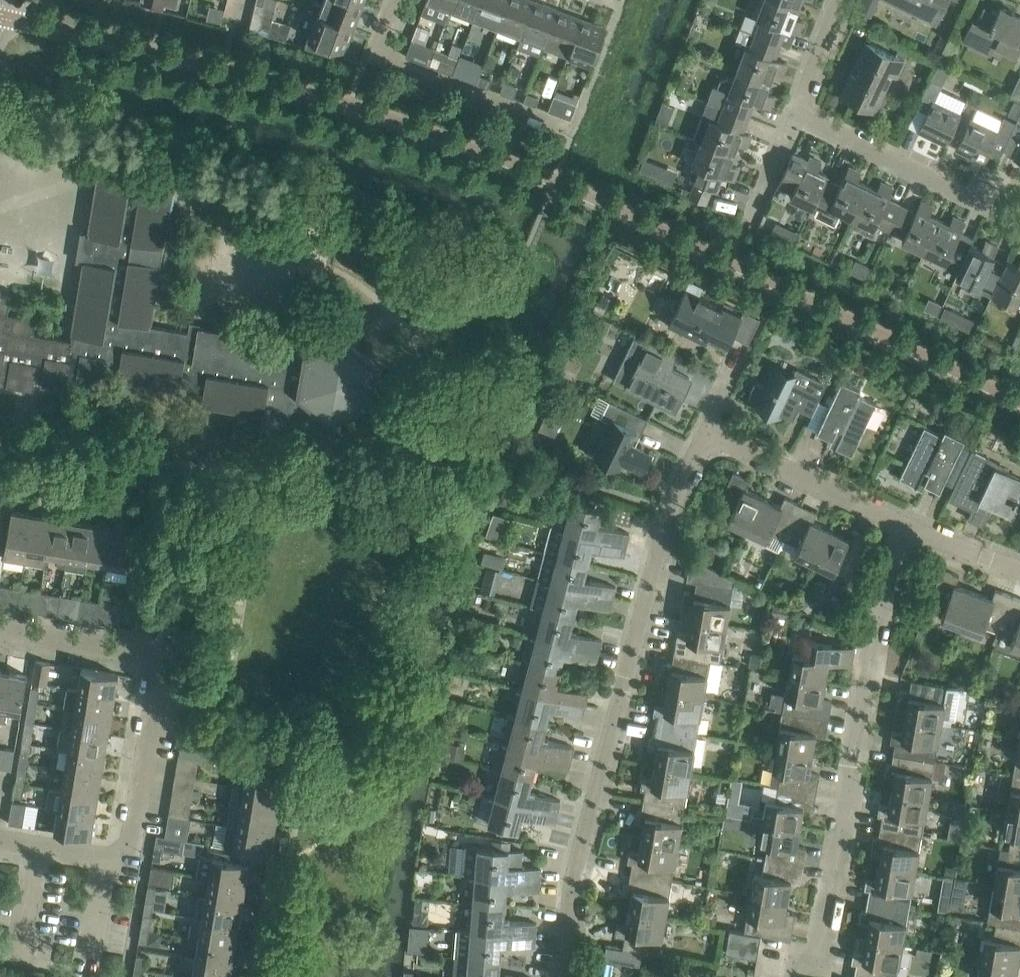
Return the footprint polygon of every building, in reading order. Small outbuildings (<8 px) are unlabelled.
[(263,4),(264,0),(257,0),(256,3),(250,28),(271,35),(278,8),(263,4)] [(362,2),(355,0),(325,0),(320,14),(353,26),(362,2)] [(481,0),(454,0),(451,8),(475,17),(481,0)] [(508,0),(481,0),(475,17),(499,26),(508,0)] [(535,2),(531,0),(508,0),(499,26),(522,35),(535,2)] [(799,7),(782,0),(764,0),(757,17),(747,13),(741,27),(756,33),(781,43),(787,28),(799,33),(804,20),(795,17),(799,7)] [(898,4),(937,23),(944,9),(948,0),(889,0),(898,4)] [(546,44),(559,11),(535,2),(522,35),(518,46),(542,55),(546,44)] [(702,2),(698,11),(708,15),(710,9),(708,4),(702,2)] [(862,4),(858,13),(871,19),(876,10),(862,4)] [(965,35),(962,39),(992,53),(996,44),(1017,54),(1019,46),(1019,14),(1001,5),(997,12),(984,6),(977,19),(973,17),(965,35)] [(570,53),(582,20),(559,11),(546,44),(570,53)] [(344,50),(353,26),(320,14),(311,36),(309,36),(305,46),(329,54),(332,46),(344,50)] [(594,62),(606,29),(582,20),(570,53),(594,62)] [(455,31),(444,26),(441,34),(452,38),(455,31)] [(776,57),(781,43),(756,33),(750,47),(746,46),(738,69),(771,81),(774,71),(783,74),(788,62),(776,57)] [(436,48),(412,38),(406,55),(430,64),(436,48)] [(489,52),(491,44),(480,40),(478,47),(489,52)] [(867,41),(842,93),(875,109),(892,73),(897,75),(905,59),(867,41)] [(701,45),(699,52),(705,54),(708,48),(701,45)] [(460,55),(453,73),(469,80),(476,61),(460,55)] [(938,62),(935,68),(947,75),(950,68),(938,62)] [(767,91),(771,81),(738,69),(734,79),(727,76),(720,79),(718,86),(713,84),(707,101),(723,107),(723,106),(749,116),(755,101),(770,107),(775,95),(767,91)] [(480,74),(477,82),(488,87),(491,79),(480,74)] [(1010,96),(1019,101),(1019,75),(1010,96)] [(946,143),(955,125),(961,112),(935,100),(942,86),(926,79),(914,104),(925,109),(927,105),(931,107),(919,130),(946,143)] [(682,80),(679,87),(687,90),(689,86),(687,81),(682,80)] [(501,91),(514,96),(518,86),(505,81),(501,91)] [(524,100),(536,105),(539,97),(527,92),(524,100)] [(577,103),(565,99),(554,95),(548,110),(571,118),(577,103)] [(1010,109),(1012,115),(1017,118),(1019,111),(1019,102),(1015,100),(1010,109)] [(744,130),(749,116),(723,106),(723,107),(707,101),(701,116),(693,137),(702,140),(735,153),(738,143),(747,146),(752,133),(744,130)] [(966,130),(957,148),(984,161),(995,139),(1005,144),(1013,127),(1016,121),(1004,116),(998,130),(971,117),(966,130)] [(657,117),(655,123),(658,124),(666,127),(669,121),(660,118),(657,117)] [(731,163),(735,153),(702,140),(693,164),(697,165),(691,180),(694,181),(689,195),(702,201),(708,203),(714,189),(717,190),(723,175),(734,179),(739,167),(731,163)] [(815,203),(827,178),(829,175),(818,170),(822,162),(810,156),(804,167),(790,160),(778,185),(792,192),(791,195),(813,206),(815,203)] [(658,165),(646,160),(641,174),(653,178),(658,165)] [(852,216),(868,184),(858,180),(861,171),(849,166),(840,185),(827,178),(815,203),(818,207),(815,213),(836,224),(842,211),(852,216)] [(73,351),(69,376),(70,377),(103,382),(105,371),(119,373),(118,377),(120,378),(180,388),(181,384),(205,388),(202,403),(263,413),(267,383),(283,385),(288,350),(264,346),(265,338),(197,326),(196,333),(150,325),(161,263),(163,247),(170,205),(174,185),(99,172),(89,231),(81,230),(78,251),(92,253),(91,261),(84,260),(71,340),(78,341),(76,351),(73,351)] [(877,189),(868,184),(852,216),(874,226),(876,223),(890,229),(902,205),(888,198),(893,187),(881,181),(877,189)] [(924,250),(940,219),(930,214),(934,206),(921,200),(916,211),(902,205),(890,229),(904,236),(902,240),(924,250)] [(949,223),(940,219),(924,250),(945,260),(943,264),(958,271),(972,243),(974,238),(961,231),(966,221),(954,215),(949,223)] [(785,226),(780,237),(793,243),(798,232),(785,226)] [(982,248),(972,243),(958,271),(957,274),(979,285),(977,289),(991,295),(992,292),(1006,264),(993,258),(998,246),(986,240),(982,248)] [(857,259),(851,270),(865,277),(871,266),(857,259)] [(1006,264),(992,292),(1015,303),(1016,299),(1019,301),(1019,261),(1018,265),(1008,260),(1006,264)] [(70,377),(69,376),(73,351),(76,351),(78,341),(71,340),(33,334),(36,318),(8,313),(11,295),(0,294),(1,288),(0,288),(0,382),(33,388),(35,379),(68,385),(70,377)] [(686,288),(668,323),(706,342),(709,336),(728,345),(732,336),(748,344),(760,318),(744,311),(742,315),(686,288)] [(602,293),(599,302),(608,305),(611,297),(602,293)] [(930,296),(924,307),(938,314),(943,303),(930,296)] [(590,309),(583,322),(592,326),(598,313),(590,309)] [(960,313),(955,324),(970,330),(975,319),(960,313)] [(310,442),(330,420),(370,406),(377,363),(343,337),(303,351),(288,349),(288,350),(283,385),(267,383),(263,413),(259,438),(275,441),(276,437),(310,442)] [(674,355),(656,347),(649,343),(628,386),(675,409),(690,377),(669,366),(674,355)] [(812,414),(827,382),(797,367),(793,374),(771,364),(762,384),(757,381),(749,398),(755,400),(753,404),(783,418),(784,415),(794,419),(799,408),(812,414)] [(852,453),(877,402),(859,394),(861,388),(842,379),(818,430),(840,440),(837,446),(852,453)] [(571,395),(556,388),(540,427),(556,434),(571,395)] [(648,418),(630,410),(610,400),(602,415),(613,420),(595,456),(618,468),(622,461),(644,472),(653,454),(631,443),(636,432),(641,434),(648,418)] [(918,478),(940,489),(965,438),(946,428),(943,434),(925,425),(900,476),(915,484),(918,478)] [(973,508),(977,498),(1005,512),(1006,512),(1007,512),(1008,511),(1009,511),(1010,510),(1013,503),(1016,504),(1018,498),(1016,497),(1019,489),(1019,477),(997,465),(998,462),(973,449),(949,497),(973,508)] [(748,530),(764,497),(746,488),(751,479),(734,471),(717,504),(732,511),(728,520),(748,530)] [(515,475),(511,489),(542,496),(545,483),(515,475)] [(785,538),(801,504),(785,496),(781,505),(764,497),(748,530),(781,546),(785,538)] [(560,498),(553,525),(565,528),(627,544),(630,532),(605,526),(609,510),(560,498)] [(814,562),(830,529),(813,520),(818,511),(801,504),(785,538),(799,545),(795,553),(814,562)] [(26,562),(34,513),(12,510),(9,529),(5,553),(4,558),(26,562)] [(510,516),(494,511),(487,534),(503,539),(510,516)] [(48,553),(54,517),(34,513),(26,562),(45,565),(47,553),(48,553)] [(68,557),(74,520),(54,517),(48,553),(60,555),(58,565),(67,566),(68,557)] [(88,560),(93,523),(74,520),(68,557),(67,566),(86,569),(88,560)] [(108,563),(114,527),(93,523),(88,560),(108,563)] [(624,556),(627,544),(565,528),(553,525),(552,524),(544,552),(588,563),(592,548),(624,556)] [(146,532),(114,527),(108,563),(129,567),(127,577),(138,579),(146,532)] [(853,570),(869,536),(852,528),(848,537),(830,529),(814,562),(834,571),(838,562),(853,570)] [(484,551),(481,564),(503,570),(506,557),(484,551)] [(584,577),(588,563),(544,552),(538,578),(543,579),(551,581),(551,582),(613,598),(616,586),(584,577)] [(727,624),(734,587),(735,577),(700,561),(699,568),(689,566),(687,579),(697,581),(695,591),(685,590),(683,601),(693,603),(691,618),(727,624)] [(488,567),(485,579),(497,582),(500,570),(488,567)] [(962,626),(975,591),(956,584),(960,575),(942,568),(929,603),(945,609),(941,618),(962,626)] [(610,609),(613,598),(551,582),(551,581),(543,579),(538,583),(533,601),(536,606),(537,607),(574,616),(578,601),(610,609)] [(22,588),(0,584),(0,605),(18,608),(22,588)] [(38,611),(42,591),(22,588),(18,608),(38,611)] [(992,597),(975,591),(962,626),(982,633),(985,624),(1001,629),(1014,594),(996,588),(992,597)] [(472,590),(470,599),(479,602),(482,593),(472,590)] [(58,615),(61,594),(42,591),(38,611),(58,615)] [(78,618),(81,598),(61,594),(58,615),(78,618)] [(1014,594),(1001,629),(1015,635),(1012,644),(1019,647),(1019,597),(1014,594)] [(808,596),(800,602),(808,612),(816,605),(808,596)] [(98,621),(101,601),(81,598),(78,618),(98,621)] [(122,605),(113,603),(101,601),(98,621),(119,625),(122,605)] [(570,631),(574,616),(537,607),(531,634),(599,651),(602,639),(570,631)] [(727,624),(691,618),(688,632),(678,631),(676,642),(685,644),(684,653),(674,651),(674,654),(723,663),(723,662),(721,662),(727,624)] [(599,651),(531,634),(528,633),(521,659),(530,661),(560,669),(564,655),(596,663),(599,651)] [(839,662),(842,644),(805,637),(802,653),(793,652),(789,674),(826,681),(829,661),(839,662)] [(718,690),(723,663),(674,654),(673,663),(663,661),(661,672),(671,674),(668,690),(704,696),(704,695),(714,697),(716,690),(718,690)] [(47,683),(50,662),(36,659),(33,681),(47,683)] [(556,684),(560,669),(530,661),(523,688),(585,704),(589,693),(556,684)] [(115,694),(119,673),(82,667),(79,688),(115,694)] [(6,671),(0,706),(0,707),(1,707),(0,715),(0,720),(8,721),(10,709),(21,711),(24,694),(27,674),(6,671)] [(823,698),(826,681),(789,674),(785,695),(795,696),(792,711),(829,718),(832,700),(823,698)] [(982,678),(978,690),(991,693),(993,682),(982,678)] [(960,687),(948,685),(912,679),(910,690),(900,689),(898,700),(908,702),(906,716),(942,722),(943,716),(952,717),(955,718),(960,687)] [(115,694),(79,688),(68,686),(65,706),(75,708),(112,714),(115,694)] [(31,687),(29,701),(37,702),(39,689),(31,687)] [(582,716),(585,704),(523,688),(516,715),(546,723),(550,708),(582,716)] [(704,696),(668,690),(666,704),(656,702),(653,714),(664,716),(663,725),(657,724),(657,726),(662,727),(698,733),(704,696)] [(35,715),(37,702),(29,701),(27,714),(35,715)] [(109,734),(112,714),(75,708),(75,709),(65,707),(62,727),(109,734)] [(826,736),(829,718),(792,711),(792,712),(782,711),(776,747),(813,753),(816,734),(826,736)] [(542,738),(546,723),(516,715),(510,713),(503,741),(571,758),(575,746),(542,738)] [(942,722),(906,716),(903,732),(893,730),(891,741),(902,743),(900,752),(935,759),(942,722)] [(30,742),(33,729),(25,727),(22,741),(30,742)] [(105,755),(109,734),(62,727),(59,747),(105,755)] [(691,770),(698,733),(662,727),(661,737),(650,735),(648,746),(658,748),(655,763),(691,770)] [(28,755),(30,742),(22,741),(20,754),(28,755)] [(568,770),(571,758),(503,741),(496,767),(503,768),(533,776),(536,761),(568,770)] [(813,753),(776,747),(763,744),(762,752),(775,754),(773,767),(782,768),(779,784),(771,782),(770,784),(817,792),(820,774),(810,772),(813,753)] [(6,747),(3,768),(12,769),(15,749),(6,747)] [(102,775),(105,755),(59,747),(58,748),(69,749),(65,769),(102,775)] [(895,775),(893,789),(929,795),(935,759),(900,752),(894,751),(894,754),(899,755),(898,764),(887,762),(885,773),(895,775)] [(179,753),(178,762),(198,765),(199,756),(179,753)] [(249,756),(248,764),(285,770),(286,763),(249,756)] [(691,770),(655,763),(653,778),(643,776),(641,788),(651,790),(650,799),(644,798),(644,799),(685,806),(691,770)] [(248,764),(245,785),(281,791),(285,770),(248,764)] [(26,769),(18,768),(16,781),(24,782),(26,769)] [(529,791),(533,776),(503,768),(496,795),(558,811),(561,799),(529,791)] [(98,795),(102,775),(65,769),(62,789),(98,795)] [(1013,773),(1011,788),(1007,809),(1019,811),(1019,774),(1013,773)] [(22,797),(24,782),(16,781),(13,795),(22,797)] [(192,797),(194,788),(174,784),(172,794),(192,797)] [(278,811),(281,791),(245,785),(245,786),(234,784),(231,803),(278,811)] [(814,809),(817,792),(770,784),(768,798),(764,820),(800,826),(804,807),(814,809)] [(98,795),(62,789),(50,787),(47,807),(58,809),(95,815),(98,795)] [(929,795),(893,789),(890,805),(880,803),(878,814),(889,816),(887,825),(922,832),(929,795)] [(191,806),(192,797),(172,794),(171,803),(191,806)] [(555,823),(558,811),(496,795),(489,822),(518,830),(523,815),(555,823)] [(679,843),(685,806),(644,799),(644,800),(649,801),(648,810),(637,808),(635,820),(645,822),(642,836),(679,843)] [(954,800),(952,813),(966,816),(968,802),(954,800)] [(27,803),(12,801),(9,823),(23,825),(27,803)] [(275,832),(278,811),(231,803),(227,824),(275,832)] [(427,807),(425,821),(433,822),(436,809),(430,808),(427,807)] [(91,836),(95,815),(58,809),(55,830),(91,836)] [(1007,809),(1004,830),(1013,832),(1010,848),(1019,849),(1019,811),(1007,809)] [(753,818),(752,826),(762,828),(764,820),(753,818)] [(797,845),(800,826),(764,820),(762,828),(760,841),(770,842),(767,858),(804,865),(807,847),(797,845)] [(273,840),(275,832),(227,824),(224,845),(275,854),(277,841),(273,840)] [(922,832),(887,825),(881,824),(881,827),(887,828),(885,837),(874,835),(872,847),(882,848),(880,862),(916,869),(922,832)] [(186,839),(187,830),(167,826),(165,835),(186,839)] [(183,853),(186,839),(165,835),(157,834),(153,859),(161,861),(163,849),(183,853)] [(679,843),(642,836),(640,851),(630,850),(628,861),(639,863),(637,872),(631,871),(631,872),(672,880),(679,843)] [(523,850),(479,846),(465,845),(463,872),(476,874),(540,879),(541,867),(521,865),(523,850)] [(207,855),(201,854),(198,874),(210,876),(246,882),(250,862),(238,860),(239,852),(208,847),(207,855)] [(1010,848),(1008,862),(998,861),(994,883),(1019,887),(1019,849),(1010,848)] [(801,882),(804,865),(767,858),(764,873),(754,871),(750,893),(788,899),(791,880),(801,882)] [(916,869),(880,862),(877,878),(867,877),(865,888),(876,890),(874,899),(868,898),(910,906),(916,869)] [(175,870),(152,867),(151,873),(150,881),(173,884),(175,870)] [(666,916),(672,880),(631,872),(631,873),(637,874),(635,884),(624,882),(622,893),(632,895),(630,909),(666,916)] [(539,891),(540,879),(476,874),(474,901),(505,904),(506,889),(539,891)] [(243,902),(246,882),(210,876),(206,896),(243,902)] [(945,878),(943,888),(953,889),(954,879),(945,878)] [(994,883),(991,903),(988,921),(997,922),(1019,926),(1019,887),(994,883)] [(155,902),(157,888),(148,887),(146,901),(155,902)] [(786,911),(788,899),(750,893),(747,913),(757,915),(754,932),(761,933),(761,934),(791,939),(796,912),(786,911)] [(240,922),(243,902),(206,896),(206,898),(200,896),(197,917),(203,918),(203,916),(240,922)] [(415,898),(415,906),(426,907),(426,899),(415,898)] [(903,943),(910,906),(868,898),(868,900),(874,901),(872,911),(861,909),(859,921),(869,922),(867,936),(903,943)] [(504,919),(505,904),(474,901),(472,929),(536,934),(537,922),(504,919)] [(666,916),(630,909),(627,924),(617,923),(615,934),(625,936),(623,947),(660,953),(666,916)] [(154,929),(156,918),(151,917),(152,915),(144,913),(141,927),(154,929)] [(236,942),(240,922),(203,916),(203,918),(197,917),(193,916),(190,935),(200,936),(236,942)] [(997,922),(995,937),(985,935),(982,950),(977,949),(976,955),(1018,963),(1019,953),(1019,926),(997,922)] [(149,930),(154,931),(154,929),(141,927),(139,941),(147,943),(149,930)] [(536,934),(472,929),(457,928),(455,955),(500,959),(502,944),(535,947),(536,934)] [(757,957),(761,934),(761,933),(754,932),(730,928),(726,952),(757,957)] [(233,963),(236,942),(200,936),(196,956),(233,963)] [(867,936),(864,952),(854,950),(852,962),(862,964),(861,973),(855,972),(884,976),(897,976),(903,943),(867,936)] [(409,941),(408,951),(428,953),(429,943),(409,941)] [(607,946),(605,959),(617,961),(619,948),(607,946)] [(137,954),(135,967),(143,968),(145,956),(137,954)] [(500,959),(455,955),(453,976),(530,976),(499,974),(500,959)] [(1018,963),(976,955),(975,965),(980,966),(978,976),(1016,976),(1018,963)] [(233,963),(196,956),(196,958),(186,956),(184,964),(195,966),(193,976),(196,976),(230,976),(233,963)] [(143,968),(135,967),(133,976),(141,976),(143,968)]
